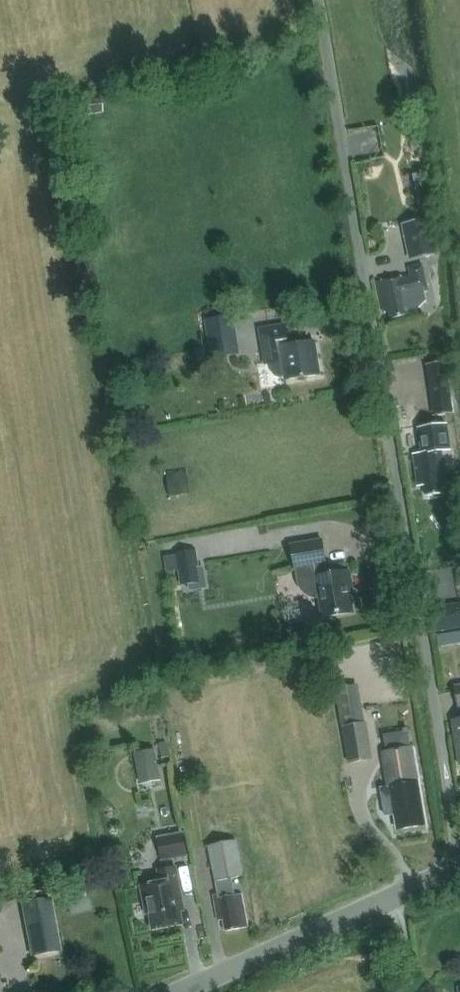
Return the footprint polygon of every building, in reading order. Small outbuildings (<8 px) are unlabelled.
[(98,99),(81,103),(84,116),(101,113),(98,99)] [(348,130),(353,161),(382,157),(378,126),(348,130)] [(413,191),(428,188),(425,171),(410,174),(413,191)] [(438,253),(431,218),(401,224),(409,260),(438,253)] [(408,313),(407,309),(419,306),(426,298),(424,289),(428,288),(422,262),(408,265),(410,274),(405,275),(404,273),(377,279),(384,310),(389,309),(391,317),(408,313)] [(206,320),(212,356),(236,352),(230,316),(206,320)] [(279,376),(285,376),(286,379),(320,374),(315,341),(283,346),(282,339),(289,338),(286,324),(261,328),(266,363),(272,362),(273,371),(274,373),(277,375),(279,376)] [(427,372),(430,396),(450,393),(447,369),(427,372)] [(422,453),(414,454),(418,486),(425,485),(426,496),(443,493),(442,487),(440,472),(445,471),(444,468),(442,451),(451,450),(447,424),(419,428),(422,453)] [(188,471),(167,474),(170,496),(191,494),(188,471)] [(292,543),(296,568),(301,567),(303,577),(301,577),(302,583),(304,587),(307,590),(311,593),(315,594),(320,594),(324,616),(355,611),(351,585),(354,584),(351,569),(329,573),(327,563),(328,563),(324,538),(292,543)] [(178,553),(165,555),(168,572),(181,570),(183,584),(189,583),(203,581),(201,567),(198,549),(178,552),(178,553)] [(431,608),(435,632),(459,628),(459,603),(431,608)] [(449,644),(459,643),(459,631),(447,633),(449,644)] [(353,687),(337,690),(350,762),(366,760),(372,758),(366,723),(365,723),(359,724),(353,687)] [(388,797),(383,797),(386,816),(395,814),(398,830),(426,825),(412,748),(387,752),(383,752),(389,787),(386,788),(388,797)] [(157,749),(137,752),(142,780),(162,776),(157,749)] [(159,838),(163,860),(186,856),(182,834),(159,838)] [(244,874),(238,840),(208,846),(218,893),(215,894),(216,898),(215,899),(219,921),(225,919),(227,931),(248,927),(241,893),(233,895),(231,886),(227,887),(225,878),(244,874)] [(158,872),(161,884),(141,887),(144,902),(147,901),(152,930),(182,924),(178,901),(181,901),(175,869),(158,872)] [(86,884),(63,891),(67,904),(90,897),(86,884)] [(61,952),(51,898),(20,904),(30,958),(61,952)]
